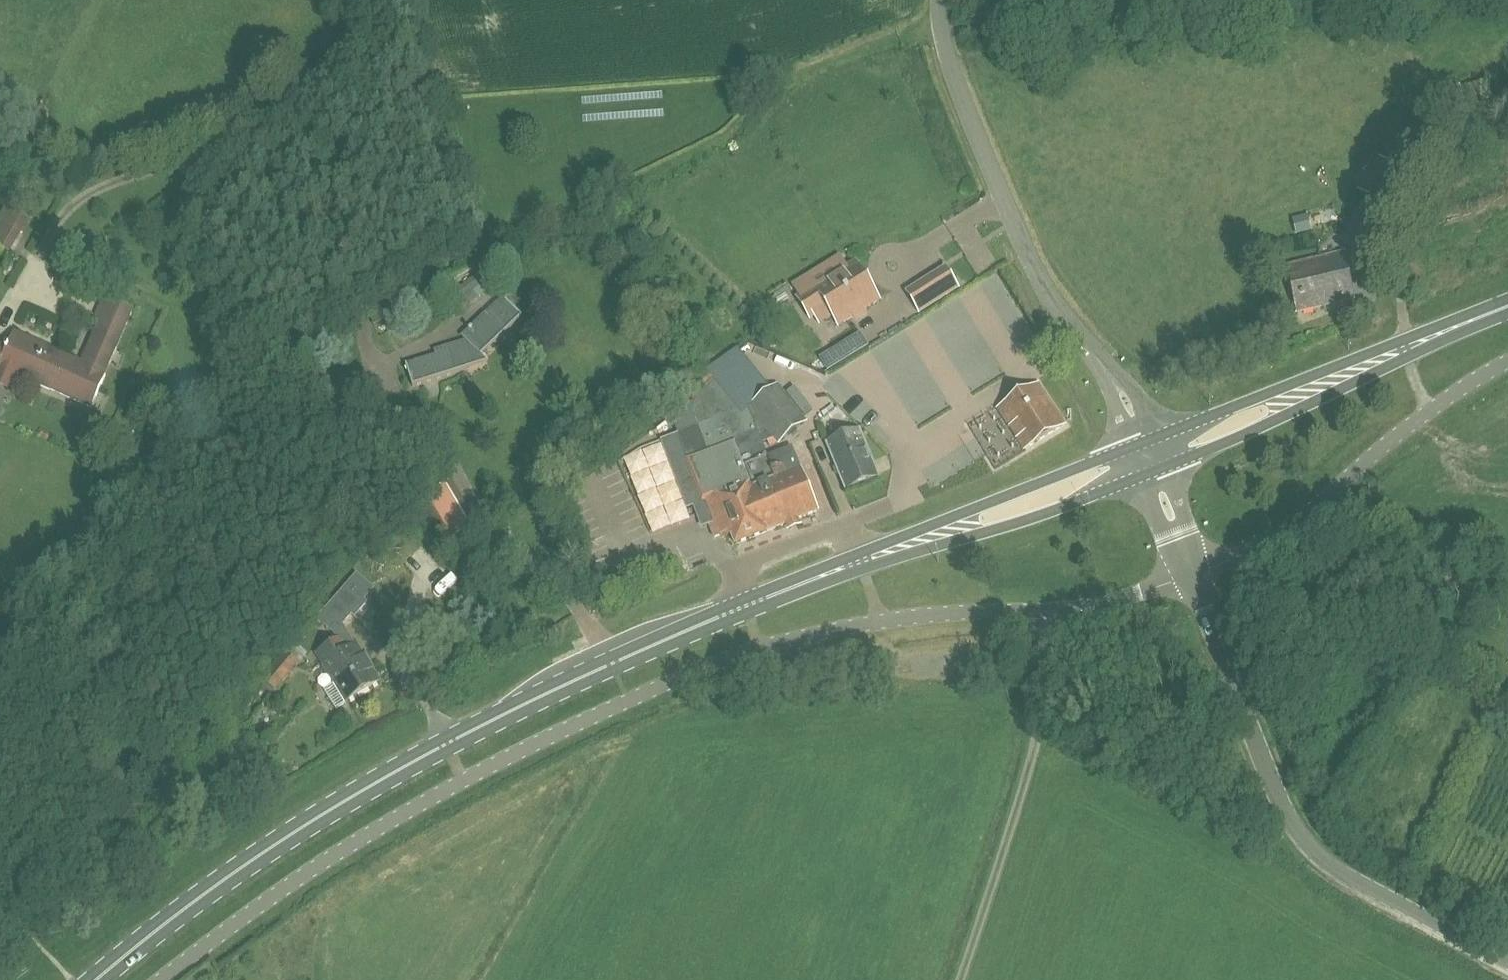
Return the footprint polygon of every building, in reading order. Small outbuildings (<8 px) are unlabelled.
[(0,216),(0,248),(11,254),(29,220),(5,206),(0,216)] [(540,214),(549,229),(560,221),(552,208),(540,214)] [(1296,235),(1312,231),(1308,215),(1292,219),(1296,235)] [(1345,251),(1286,266),(1296,315),(1356,300),(1345,251)] [(832,314),(839,325),(878,300),(855,263),(845,269),(837,274),(839,278),(819,290),(817,287),(798,298),(810,317),(814,315),(815,318),(823,313),(826,318),(832,314)] [(945,267),(925,279),(939,302),(959,290),(945,267)] [(9,344),(3,358),(0,357),(0,369),(92,409),(134,309),(104,296),(94,317),(98,319),(81,360),(15,332),(9,344)] [(489,365),(482,357),(522,319),(505,302),(505,303),(506,303),(489,320),(485,316),(462,338),(466,343),(434,353),(436,358),(407,367),(407,366),(405,366),(413,389),(489,365)] [(868,347),(860,335),(831,353),(838,365),(868,347)] [(688,403),(669,417),(684,458),(693,481),(702,503),(701,504),(714,537),(721,534),(722,536),(723,538),(727,536),(731,535),(733,539),(735,544),(761,534),(787,523),(798,519),(808,515),(817,511),(798,463),(791,446),(779,451),(767,455),(762,443),(758,431),(748,407),(744,408),(740,410),(728,394),(715,379),(709,370),(703,361),(696,365),(690,369),(697,378),(703,387),(700,389),(696,392),(695,403),(688,403)] [(778,383),(748,407),(758,431),(762,443),(772,439),(778,446),(808,422),(778,383)] [(998,408),(1025,449),(1065,425),(1038,384),(998,408)] [(860,429),(825,443),(845,492),(880,478),(860,429)] [(446,543),(451,539),(452,540),(477,525),(452,481),(427,496),(427,497),(423,500),(446,543)] [(308,624),(325,639),(363,595),(346,581),(308,624)] [(341,639),(316,654),(334,684),(324,690),(336,709),(347,703),(381,682),(358,645),(348,651),(341,639)] [(261,679),(276,692),(299,663),(284,653),(261,679)]
